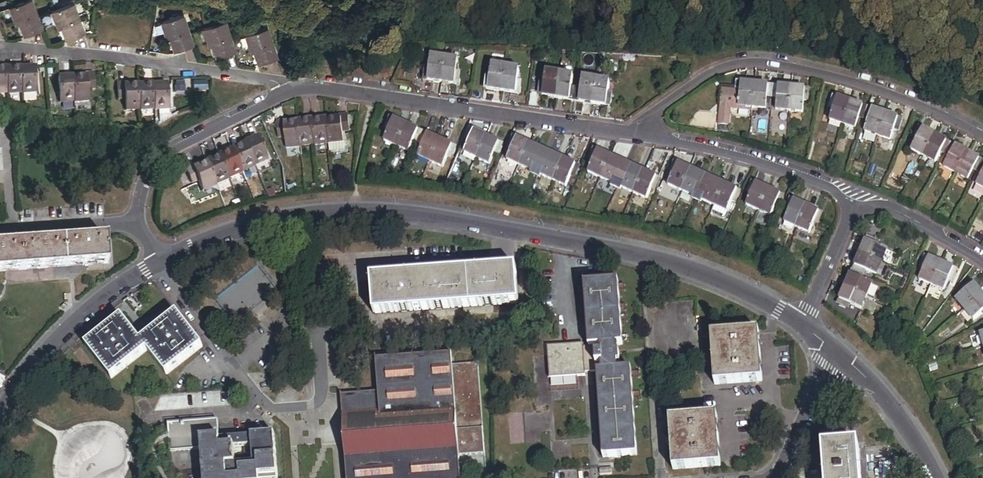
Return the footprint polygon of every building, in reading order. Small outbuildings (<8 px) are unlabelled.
[(30,0),(10,8),(14,19),(18,17),(20,24),(19,25),(24,37),(42,30),(30,0)] [(67,41),(85,34),(73,4),(52,12),(56,23),(60,21),(63,27),(61,28),(67,41)] [(171,40),(175,53),(193,47),(193,46),(182,16),(162,23),(166,33),(170,32),(173,39),(171,40)] [(213,45),(217,59),(235,53),(225,22),(204,28),(207,39),(212,37),(214,45),(213,45)] [(259,66),(277,60),(267,28),(245,35),(249,45),(254,44),(256,52),(254,52),(259,66)] [(442,85),(445,61),(432,59),(430,72),(428,71),(426,83),(442,85)] [(459,63),(445,61),(442,85),(458,87),(460,76),(458,75),(459,63)] [(503,94),(507,70),(493,68),(492,81),(490,80),(488,92),(503,94)] [(22,94),(21,70),(20,70),(20,69),(6,70),(7,94),(22,94)] [(37,93),(36,69),(21,70),(22,94),(37,93)] [(520,72),(507,70),(503,94),(519,96),(521,85),(518,85),(520,72)] [(95,90),(94,74),(86,75),(87,78),(80,78),(72,79),(74,103),(74,104),(89,103),(88,90),(95,90)] [(557,101),(561,78),(547,76),(545,88),(543,88),(541,99),(557,101)] [(74,103),(72,79),(72,77),(58,78),(60,103),(74,103)] [(575,80),(561,78),(557,101),(573,104),(575,92),(573,92),(575,80)] [(183,82),(175,81),(175,90),(183,91),(183,82)] [(193,90),(207,90),(207,81),(193,81),(193,90)] [(578,105),(594,107),(597,83),(584,81),(582,93),(580,93),(578,105)] [(597,83),(594,107),(610,109),(611,98),(609,98),(611,85),(597,83)] [(139,86),(139,85),(131,85),(124,86),(124,84),(117,84),(118,100),(125,100),(126,111),(141,110),(139,86)] [(739,107),(753,109),(755,86),(739,84),(738,92),(738,96),(740,96),(739,107)] [(155,110),(153,86),(153,85),(139,86),(141,110),(141,111),(155,110)] [(169,111),(167,85),(153,86),(155,110),(155,112),(169,111)] [(755,86),(753,109),(767,110),(768,99),(770,99),(771,88),(755,86)] [(776,111),(789,112),(792,90),(776,88),(775,99),(777,100),(776,111)] [(792,90),(789,112),(803,114),(804,102),(806,102),(807,91),(792,90)] [(738,92),(724,91),(722,106),(720,125),(730,126),(732,110),(753,112),(753,109),(739,107),(740,96),(738,96),(738,92)] [(829,121),(842,125),(849,103),(835,99),(831,109),(833,110),(829,121)] [(849,103),(842,125),(856,130),(859,119),(862,120),(865,109),(849,103)] [(864,133),(878,137),(885,115),(870,110),(866,121),(868,122),(864,133)] [(878,137),(891,141),(894,130),(896,131),(898,125),(900,120),(885,115),(878,137)] [(350,133),(348,116),(341,117),(341,120),(334,121),(328,122),(330,146),(344,145),(343,133),(350,133)] [(315,146),(313,122),(313,121),(299,122),(299,123),(301,147),(315,146)] [(330,146),(328,122),(327,121),(313,122),(315,146),(316,147),(330,146)] [(385,142),(397,148),(406,127),(392,121),(388,131),(389,132),(385,142)] [(301,147),(299,123),(291,124),(285,125),(284,122),(278,123),(279,139),(286,139),(287,150),(301,149),(301,147)] [(406,127),(397,148),(410,153),(415,143),(416,144),(421,134),(406,127)] [(912,151),(924,157),(935,137),(921,129),(918,134),(915,139),(917,140),(912,151)] [(465,154),(478,160),(487,140),(472,133),(468,143),(470,144),(465,154)] [(419,158),(431,163),(441,142),(426,136),(422,146),(423,147),(419,158)] [(935,137),(924,157),(936,164),(941,154),(943,154),(948,144),(935,137)] [(268,162),(258,139),(245,144),(245,145),(254,168),(268,162)] [(487,140),(478,160),(490,166),(495,155),(498,156),(502,147),(487,140)] [(508,162),(521,167),(530,147),(516,140),(511,150),(513,151),(508,162)] [(441,142),(431,163),(443,169),(448,158),(451,159),(455,149),(441,142)] [(254,168),(245,145),(232,150),(233,151),(242,174),(255,169),(254,168)] [(344,145),(330,146),(330,153),(345,152),(344,145)] [(530,147),(521,167),(538,175),(547,154),(530,147)] [(944,168),(956,175),(967,154),(953,147),(947,157),(949,158),(944,168)] [(242,174),(233,151),(219,157),(220,158),(229,180),(242,175),(242,174)] [(589,175),(602,180),(611,159),(596,153),(591,163),(593,164),(589,175)] [(547,154),(538,175),(555,182),(564,162),(547,154)] [(967,154),(956,175),(968,181),(974,171),(976,172),(981,162),(967,154)] [(229,180),(220,158),(207,163),(207,164),(216,187),(229,181),(229,180)] [(611,159),(602,180),(619,188),(628,167),(611,159)] [(564,162),(555,182),(567,188),(572,177),(575,179),(579,169),(564,162)] [(216,187),(207,164),(201,167),(194,169),(194,167),(186,170),(192,185),(199,182),(204,193),(217,187),(216,187)] [(669,187),(682,193),(691,173),(675,166),(671,176),(673,177),(669,187)] [(628,167),(619,188),(636,196),(645,175),(628,167)] [(691,173),(682,193),(698,200),(708,180),(691,173)] [(645,175),(636,196),(647,201),(652,190),(655,191),(659,181),(645,175)] [(708,180),(698,200),(716,208),(725,188),(708,180)] [(746,207),(759,213),(768,192),(753,185),(748,196),(751,197),(746,207)] [(725,188),(716,208),(728,213),(732,203),(734,204),(739,194),(725,188)] [(768,192),(759,213),(771,218),(776,208),(778,209),(783,198),(768,192)] [(784,224),(797,230),(806,209),(791,202),(787,212),(789,213),(784,224)] [(806,209),(797,230),(810,235),(814,225),(816,226),(821,215),(806,209)] [(107,264),(106,239),(0,246),(0,272),(107,264)] [(868,240),(861,255),(882,264),(888,252),(877,247),(878,244),(868,240)] [(882,264),(861,255),(855,269),(865,274),(866,271),(876,276),(882,264)] [(919,280),(932,286),(941,265),(927,258),(922,268),(924,269),(919,280)] [(941,265),(932,286),(944,291),(949,280),(951,280),(956,271),(941,265)] [(373,281),(375,315),(519,305),(517,270),(373,281)] [(853,274),(846,288),(867,297),(867,296),(872,285),(861,280),(862,278),(853,274)] [(956,300),(965,311),(982,296),(973,283),(964,291),(965,292),(956,300)] [(548,348),(550,380),(586,377),(586,374),(588,374),(598,373),(604,459),(638,457),(632,371),(619,372),(619,365),(621,365),(620,353),(618,354),(617,347),(624,347),(620,284),(586,286),(590,349),(584,349),(584,346),(548,348)] [(879,288),(872,285),(867,296),(874,300),(879,288)] [(867,297),(846,288),(840,303),(849,307),(850,305),(861,310),(867,297)] [(965,311),(974,321),(982,314),(982,296),(965,311)] [(144,329),(170,313),(167,307),(140,324),(144,329)] [(122,320),(86,348),(111,380),(147,352),(166,377),(203,349),(177,316),(141,344),(122,320)] [(712,338),(716,386),(762,383),(759,335),(712,338)] [(340,398),(346,477),(460,477),(459,459),(484,457),(478,366),(452,368),(451,357),(375,363),(378,395),(340,398)] [(236,390),(162,395),(154,411),(233,405),(239,393),(236,390)] [(670,423),(674,471),(720,468),(717,419),(670,423)] [(202,450),(204,477),(278,477),(275,437),(219,441),(218,422),(170,426),(172,452),(202,450)] [(824,452),(826,477),(860,477),(858,449),(824,452)]
